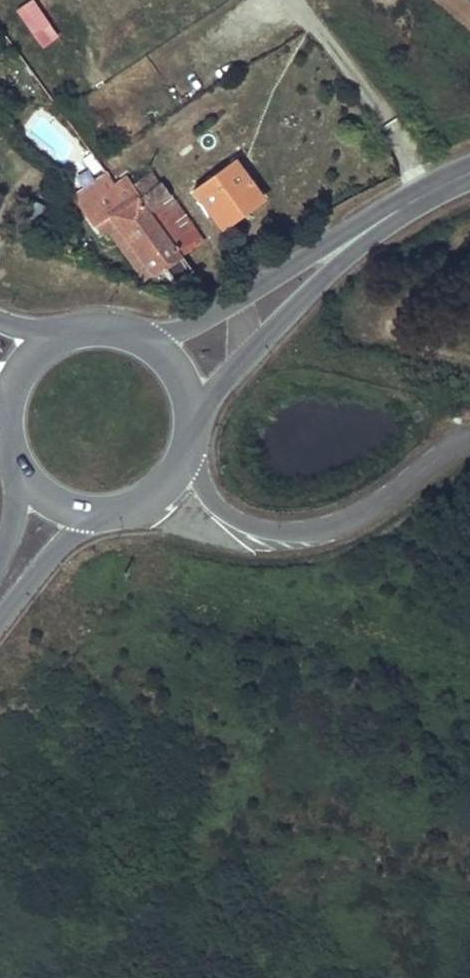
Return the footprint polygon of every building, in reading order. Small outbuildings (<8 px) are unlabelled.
[(33,0),(28,0),(18,7),(45,46),(59,36),(33,0)] [(193,189),(221,228),(263,199),(235,161),(193,189)] [(131,185),(181,256),(200,242),(150,172),(131,185)] [(94,226),(102,221),(144,280),(164,266),(177,283),(193,272),(181,256),(131,185),(126,177),(113,186),(106,176),(74,199),(94,226)]
